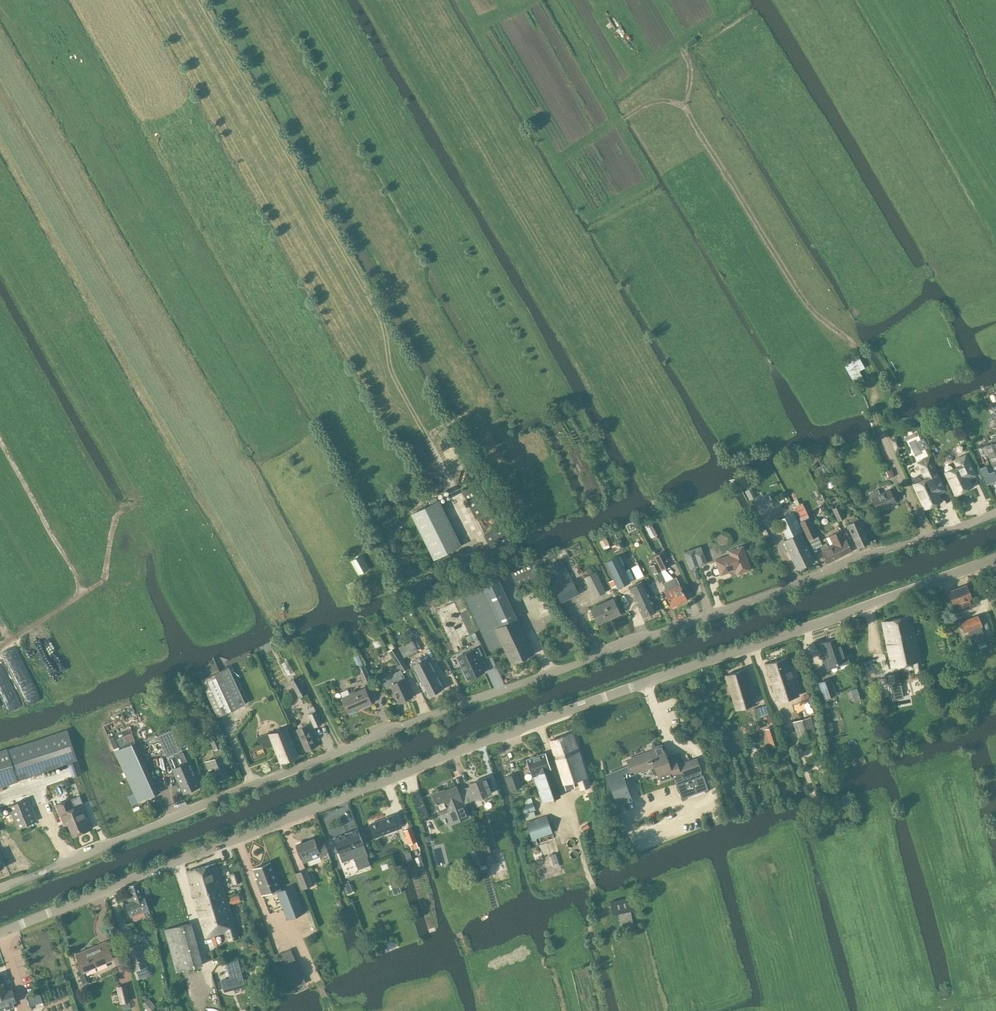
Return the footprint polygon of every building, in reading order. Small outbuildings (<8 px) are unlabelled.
[(865,368),(857,354),(842,362),(855,385),(864,381),(859,371),(865,368)] [(898,436),(891,440),(895,450),(903,447),(898,436)] [(995,462),(995,441),(986,445),(992,463),(995,462)] [(953,468),(952,467),(952,466),(951,466),(951,465),(950,465),(949,465),(948,465),(947,465),(946,465),(946,466),(945,466),(945,467),(944,467),(944,468),(944,469),(944,470),(945,471),(956,494),(963,491),(965,491),(968,490),(969,488),(972,486),(968,478),(975,474),(966,455),(954,460),(957,466),(953,468)] [(921,480),(920,479),(920,478),(919,478),(919,477),(918,477),(917,476),(916,476),(915,477),(914,477),(913,478),(913,479),(912,479),(912,480),(912,481),(912,482),(925,508),(928,507),(929,508),(934,505),(934,504),(941,501),(938,493),(945,489),(929,456),(918,462),(925,478),(921,480)] [(892,470),(886,472),(889,479),(894,476),(892,470)] [(467,500),(483,492),(477,483),(462,492),(467,500)] [(877,510),(895,502),(889,489),(879,494),(877,490),(869,493),(877,510)] [(483,492),(467,500),(467,501),(476,517),(492,509),(483,492)] [(438,500),(411,514),(434,559),(461,545),(438,500)] [(802,502),(796,505),(797,507),(800,513),(799,522),(800,521),(809,517),(802,502)] [(846,517),(840,504),(831,509),(837,521),(846,517)] [(803,531),(793,512),(778,519),(787,538),(783,540),(797,569),(814,561),(800,532),(803,531)] [(800,521),(809,539),(817,536),(809,517),(800,521)] [(859,519),(847,525),(857,547),(870,541),(859,519)] [(646,526),(651,537),(657,534),(651,523),(646,526)] [(512,541),(502,524),(484,534),(494,552),(512,541)] [(820,551),(826,562),(851,550),(841,529),(828,535),(832,543),(827,545),(828,547),(820,551)] [(701,546),(692,549),(685,552),(690,568),(706,563),(701,546)] [(742,546),(729,551),(730,555),(715,560),(720,575),(735,569),(737,574),(750,569),(742,546)] [(661,570),(670,565),(663,551),(654,555),(661,570)] [(644,576),(634,554),(625,559),(622,560),(632,582),(644,576)] [(369,568),(361,555),(350,561),(358,574),(369,568)] [(562,559),(546,567),(556,588),(555,589),(561,602),(578,593),(562,559)] [(619,559),(606,566),(616,585),(629,579),(619,559)] [(517,562),(508,567),(517,586),(534,577),(527,561),(518,565),(517,562)] [(651,566),(655,574),(661,571),(657,563),(651,566)] [(596,571),(584,577),(594,597),(606,591),(596,571)] [(512,663),(533,654),(498,576),(463,592),(489,649),(501,644),(510,663),(512,663)] [(668,581),(679,602),(687,599),(679,584),(677,585),(673,578),(668,581)] [(672,606),(679,602),(668,581),(663,583),(667,590),(664,591),(672,606)] [(630,588),(643,616),(655,610),(642,582),(630,588)] [(966,585),(948,591),(953,604),(958,602),(959,608),(970,604),(968,598),(971,598),(966,585)] [(613,598),(591,608),(597,623),(620,613),(613,598)] [(912,618),(920,616),(918,606),(910,608),(912,618)] [(910,614),(882,622),(891,667),(911,661),(914,663),(915,672),(921,671),(910,614)] [(967,631),(981,625),(982,625),(977,615),(961,621),(965,632),(967,631)] [(362,623),(358,630),(364,634),(369,627),(362,623)] [(983,633),(970,638),(972,644),(985,639),(983,633)] [(837,637),(821,643),(823,650),(821,651),(826,666),(838,662),(839,665),(849,662),(845,653),(843,654),(837,637)] [(418,650),(412,639),(399,647),(404,657),(418,650)] [(396,647),(388,651),(395,661),(402,657),(396,647)] [(473,649),(458,656),(468,679),(484,672),(477,656),(481,654),(478,648),(474,650),(473,649)] [(358,654),(353,656),(358,666),(363,664),(358,654)] [(786,657),(765,663),(777,701),(798,694),(786,657)] [(427,658),(412,665),(428,696),(443,688),(427,658)] [(364,664),(358,667),(364,682),(370,679),(364,664)] [(228,666),(201,678),(218,715),(245,703),(228,666)] [(744,669),(726,674),(737,709),(755,703),(744,669)] [(899,672),(885,675),(890,699),(902,697),(898,682),(901,681),(899,672)] [(392,673),(382,678),(386,688),(391,685),(399,701),(412,695),(404,679),(396,683),(392,673)] [(297,677),(290,681),(299,697),(306,693),(297,677)] [(819,682),(825,698),(836,694),(830,678),(819,682)] [(364,688),(342,698),(348,712),(371,702),(364,688)] [(768,714),(766,705),(756,708),(759,717),(768,714)] [(322,724),(316,711),(309,714),(314,727),(322,724)] [(811,717),(793,722),(799,742),(817,737),(811,717)] [(307,724),(297,728),(306,750),(316,746),(307,724)] [(298,755),(286,726),(269,733),(280,762),(298,755)] [(772,746),(780,744),(774,726),(766,729),(772,746)] [(18,780),(68,763),(70,763),(77,760),(67,729),(0,752),(0,786),(18,780)] [(172,729),(158,735),(163,746),(176,740),(172,729)] [(221,746),(215,731),(208,734),(214,749),(221,746)] [(573,732),(550,740),(564,783),(572,780),(577,779),(580,788),(590,786),(573,732)] [(134,739),(113,748),(134,793),(127,796),(131,804),(158,792),(134,739)] [(627,760),(628,765),(606,773),(617,805),(632,799),(624,777),(631,775),(634,782),(647,778),(648,781),(656,778),(659,777),(660,782),(674,777),(682,800),(686,799),(685,797),(704,790),(705,792),(709,791),(697,758),(678,764),(675,757),(668,760),(662,744),(651,747),(653,751),(627,760)] [(551,769),(545,752),(526,759),(533,775),(534,775),(537,785),(543,783),(539,773),(551,769)] [(186,762),(182,753),(168,759),(183,792),(200,785),(189,761),(186,762)] [(215,757),(205,761),(208,769),(213,767),(218,780),(229,776),(223,762),(221,755),(215,757)] [(73,778),(82,774),(77,760),(70,763),(68,763),(73,778)] [(560,796),(551,769),(539,773),(543,783),(537,785),(543,801),(560,796)] [(517,773),(506,777),(510,789),(521,786),(517,773)] [(471,786),(465,788),(470,801),(479,798),(479,799),(483,798),(483,796),(491,793),(489,788),(493,787),(489,778),(486,779),(485,778),(470,784),(471,786)] [(69,779),(62,782),(65,789),(71,786),(69,779)] [(572,780),(564,783),(566,789),(566,791),(575,788),(575,787),(572,780)] [(456,786),(434,795),(438,807),(437,811),(438,813),(440,814),(448,811),(453,822),(468,816),(463,804),(470,801),(465,788),(458,791),(456,786)] [(8,806),(17,829),(37,820),(28,798),(8,806)] [(56,804),(62,820),(66,818),(73,835),(92,828),(82,803),(74,807),(70,798),(56,804)] [(533,802),(521,805),(525,813),(536,810),(533,802)] [(393,815),(370,824),(374,836),(398,828),(393,815)] [(552,832),(547,815),(526,822),(532,839),(552,832)] [(591,828),(588,822),(581,827),(585,832),(591,828)] [(411,827),(404,830),(409,844),(417,841),(411,827)] [(348,858),(354,856),(359,869),(370,865),(367,856),(368,856),(363,844),(358,828),(333,838),(339,853),(345,851),(348,858)] [(484,853),(493,851),(489,837),(481,839),(484,853)] [(314,838),(296,844),(303,862),(320,856),(322,860),(330,857),(324,840),(316,843),(314,838)] [(471,844),(475,862),(485,859),(481,842),(471,844)] [(270,861),(255,867),(259,877),(265,893),(266,895),(273,892),(272,890),(275,889),(276,891),(281,889),(280,887),(270,861)] [(197,905),(225,896),(215,863),(186,871),(197,905)] [(302,888),(313,884),(307,869),(296,873),(302,888)] [(234,884),(241,882),(238,872),(231,874),(234,884)] [(397,877),(389,880),(395,895),(402,892),(397,877)] [(128,886),(131,895),(142,891),(143,892),(146,891),(143,884),(140,885),(139,882),(128,886)] [(349,882),(344,884),(348,894),(353,891),(349,882)] [(292,885),(279,891),(289,917),(303,912),(292,885)] [(147,905),(143,892),(142,891),(131,895),(133,901),(126,904),(130,915),(148,908),(147,905)] [(636,909),(633,895),(609,901),(613,914),(636,909)] [(238,937),(225,896),(197,905),(206,937),(227,931),(229,939),(238,937)] [(634,926),(631,911),(618,914),(621,930),(634,926)] [(201,965),(190,923),(165,929),(176,971),(201,965)] [(106,941),(76,953),(83,970),(113,958),(106,941)] [(140,943),(125,949),(133,970),(147,965),(148,965),(145,957),(140,944),(140,943)] [(278,955),(294,988),(306,984),(289,949),(278,955)] [(230,978),(221,980),(223,988),(243,983),(237,960),(226,963),(230,978)] [(0,974),(0,1006),(4,1005),(6,1009),(14,1007),(13,1002),(16,1001),(12,989),(6,991),(0,974)] [(131,1001),(127,984),(116,987),(120,1003),(131,1001)] [(266,988),(253,997),(260,1007),(271,998),(266,988)]
